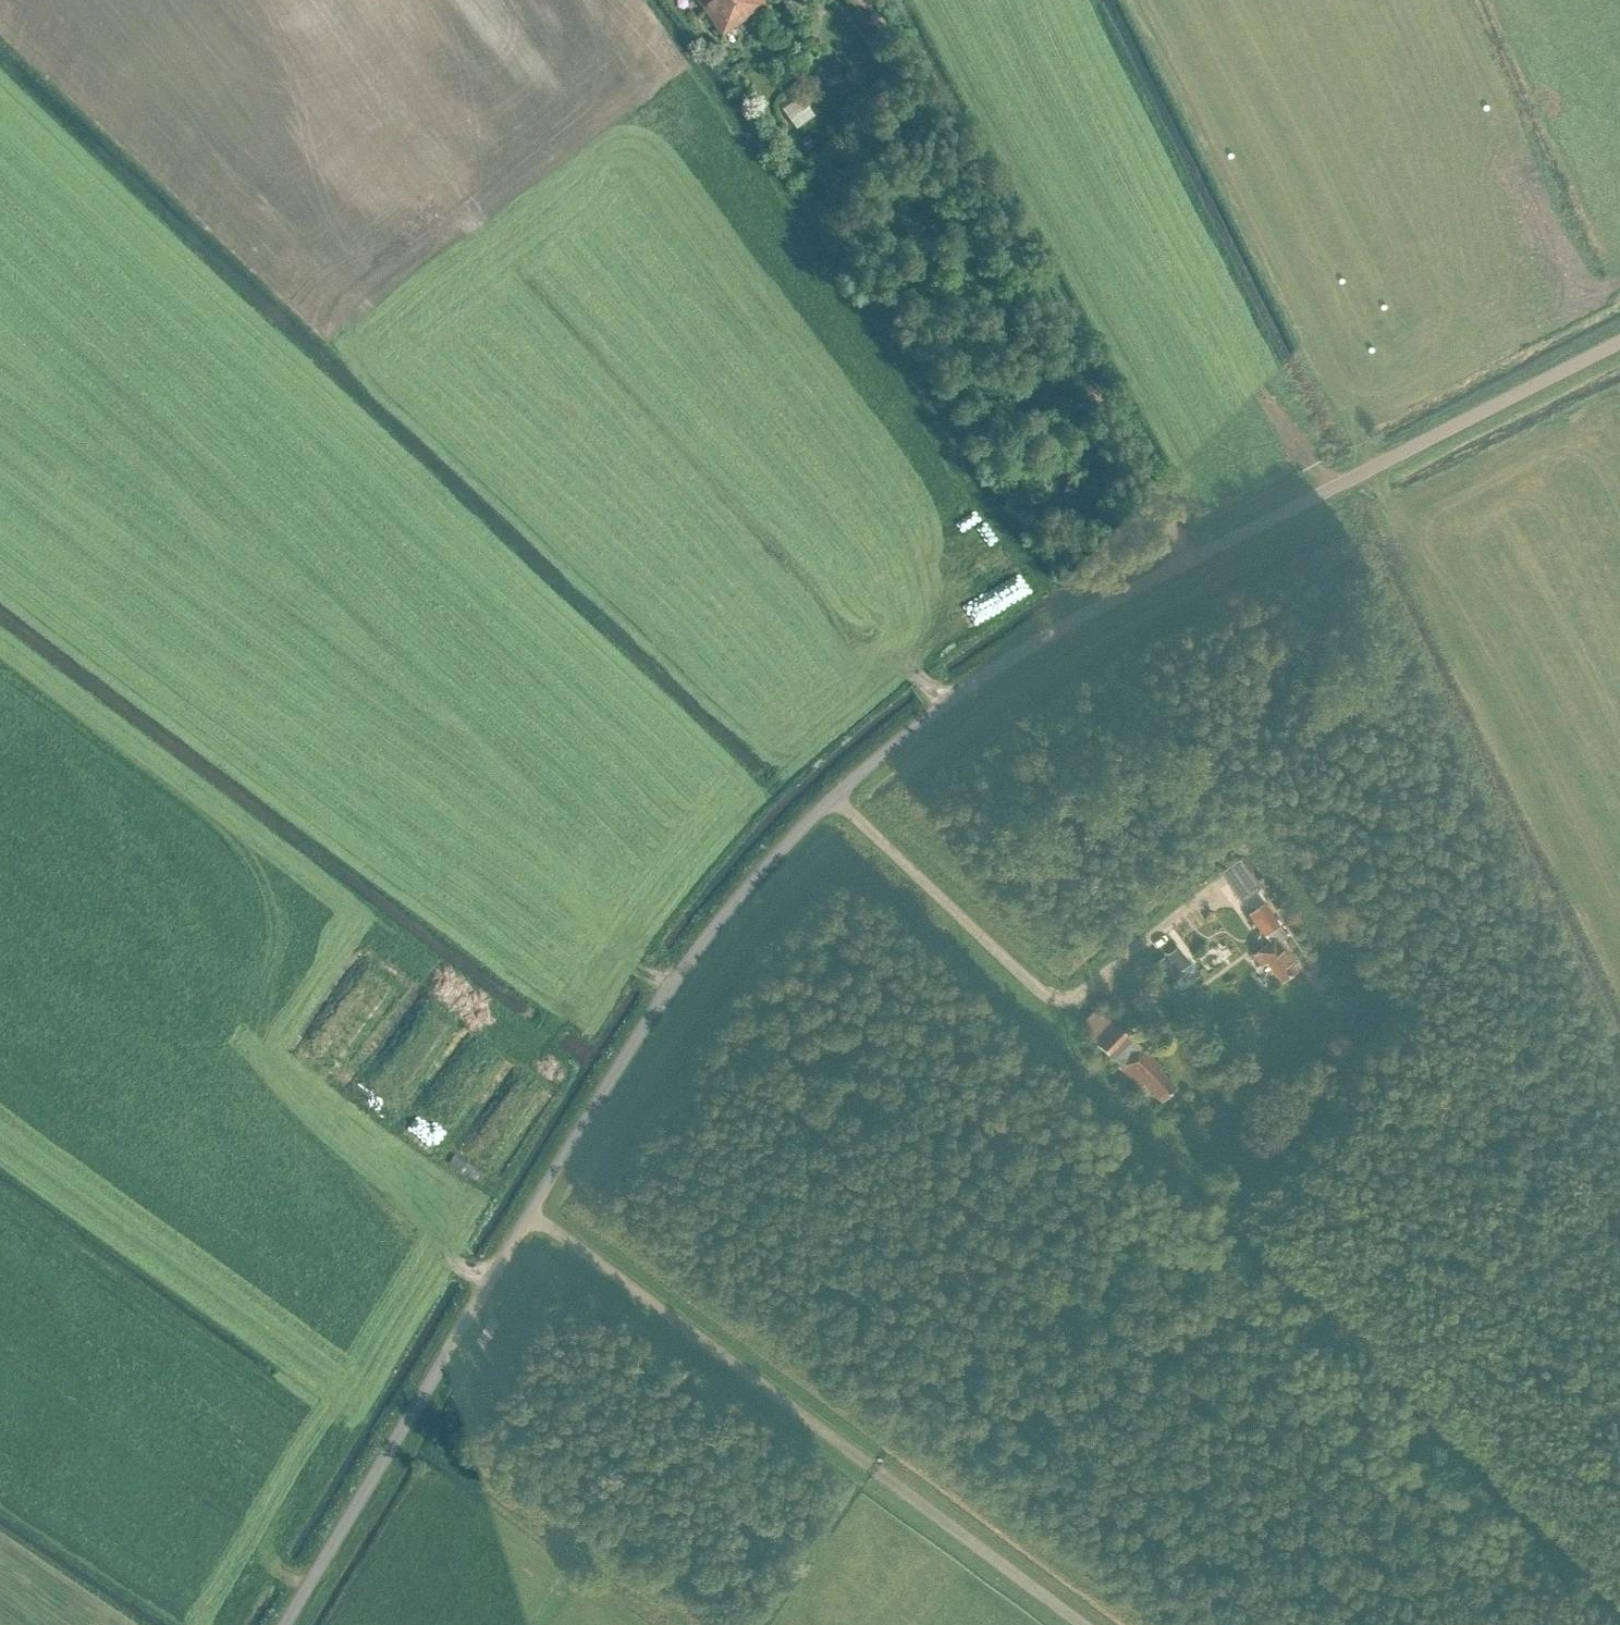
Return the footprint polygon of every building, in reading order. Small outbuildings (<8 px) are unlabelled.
[(720,34),(764,4),(761,0),(697,0),(720,34)] [(781,109),(796,129),(814,116),(813,113),(819,109),(814,101),(807,105),(800,95),(781,109)] [(806,134),(799,138),(805,148),(812,144),(806,134)] [(1252,883),(1259,877),(1253,870),(1238,883),(1242,888),(1251,881),(1252,883)] [(1246,910),(1261,898),(1252,887),(1237,899),(1246,910)] [(1263,936),(1277,925),(1262,904),(1248,914),(1263,936)] [(1277,925),(1263,936),(1268,943),(1253,954),(1261,966),(1265,963),(1279,982),(1294,971),(1291,966),(1295,963),(1279,941),(1286,937),(1277,925)] [(1218,966),(1234,952),(1220,935),(1204,948),(1207,952),(1197,959),(1207,972),(1217,965),(1218,966)] [(1176,947),(1166,955),(1179,971),(1189,963),(1176,947)] [(1170,984),(1179,977),(1163,957),(1154,963),(1170,984)] [(1096,1045),(1114,1027),(1096,1008),(1077,1026),(1096,1045)] [(1114,1027),(1096,1045),(1109,1057),(1110,1056),(1119,1064),(1117,1066),(1139,1088),(1142,1085),(1158,1101),(1173,1086),(1157,1070),(1160,1067),(1129,1036),(1127,1038),(1115,1026),(1114,1027)]
